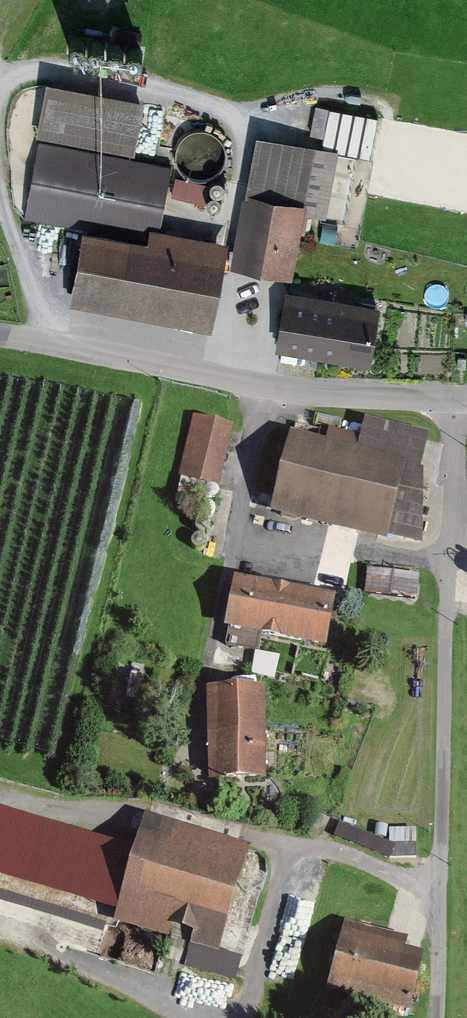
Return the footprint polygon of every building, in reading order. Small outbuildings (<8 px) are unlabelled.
[(139,104),(43,86),(34,136),(130,153),(139,104)] [(185,130),(177,135),(170,146),(169,155),(172,164),(176,171),(180,175),(188,178),(197,179),(206,177),(213,172),(219,162),(221,153),(219,145),(216,139),(210,133),(202,129),(193,128),(185,130)] [(341,153),(261,132),(247,184),(327,205),(341,153)] [(156,231),(169,165),(36,139),(23,206),(156,231)] [(301,201),(243,190),(229,262),(287,273),(301,201)] [(207,326),(217,244),(149,232),(145,249),(81,238),(71,300),(207,326)] [(379,304),(287,288),(277,346),(369,362),(379,304)] [(236,425),(191,415),(178,472),(223,482),(236,425)] [(407,534),(428,430),(359,416),(354,442),(290,430),(274,508),(407,534)] [(419,576),(372,569),(369,593),(416,599),(419,576)] [(333,600),(235,579),(225,626),(323,647),(333,600)] [(261,687),(208,690),(212,779),(265,777),(261,687)] [(247,852),(141,822),(113,918),(219,949),(247,852)] [(423,941),(341,923),(325,995),(407,1013),(423,941)]
